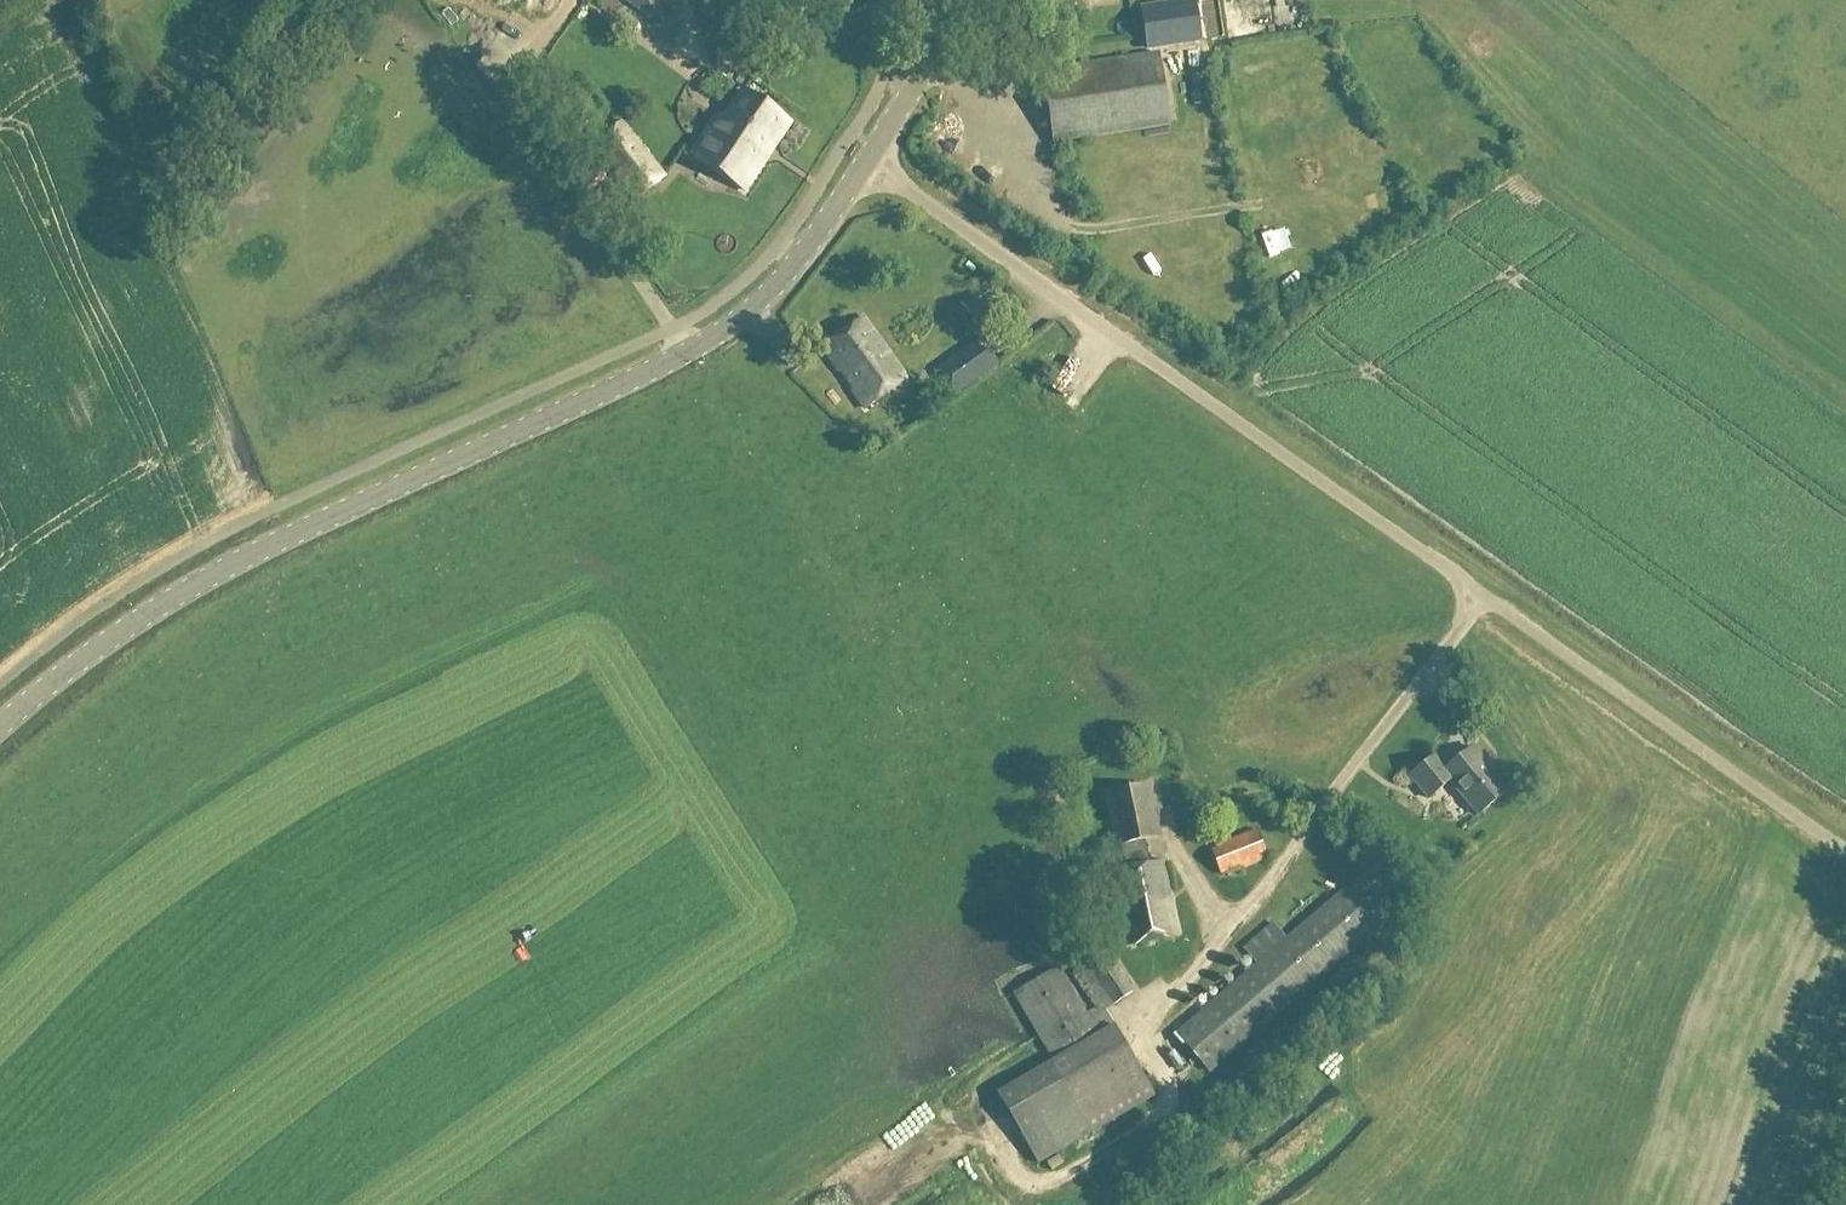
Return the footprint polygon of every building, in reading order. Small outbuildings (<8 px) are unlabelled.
[(660,24),(676,0),(624,0),(660,24)] [(1147,48),(1223,36),(1218,0),(1204,0),(1141,10),(1147,48)] [(1042,72),(1043,76),(1053,144),(1170,126),(1159,54),(1042,72)] [(744,191),(790,122),(742,90),(731,107),(732,116),(719,117),(718,116),(691,156),(744,191)] [(635,200),(666,177),(622,121),(591,143),(635,200)] [(862,318),(821,348),(844,379),(866,410),(907,380),(887,352),(862,318)] [(941,369),(956,395),(1000,364),(980,338),(941,369)] [(1479,815),(1508,790),(1472,747),(1447,768),(1435,755),(1410,776),(1429,799),(1450,781),(1479,815)] [(1125,945),(1179,934),(1163,860),(1149,863),(1144,838),(1158,835),(1148,785),(1107,793),(1117,844),(1121,843),(1126,868),(1110,872),(1125,945)] [(1268,857),(1256,828),(1226,840),(1227,842),(1211,849),(1220,873),(1242,864),(1243,867),(1268,857)] [(1209,1071),(1378,928),(1344,888),(1285,938),(1273,924),(1245,950),(1256,963),(1176,1032),(1209,1071)] [(1113,1006),(1132,993),(1105,953),(1086,966),(1113,1006)] [(1086,1016),(1059,968),(1013,995),(1054,1062),(997,1095),(1038,1165),(1153,1097),(1101,1007),(1086,1016)]
